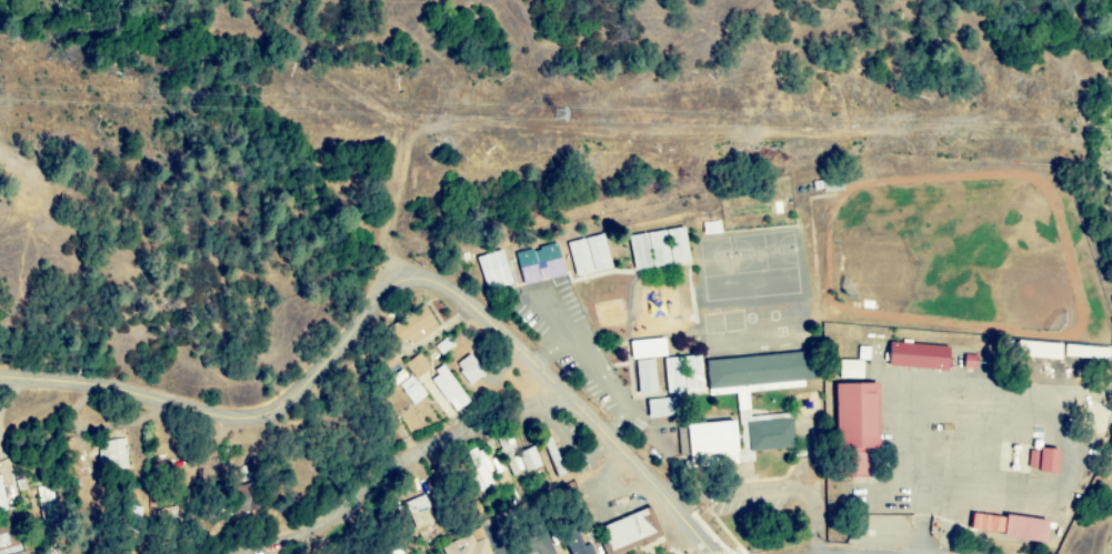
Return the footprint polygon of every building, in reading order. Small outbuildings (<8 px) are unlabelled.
[(721,233),(719,221),(702,224),(703,236),(721,233)] [(628,236),(633,271),(688,264),(684,229),(628,236)] [(565,244),(573,278),(611,270),(602,235),(565,244)] [(514,254),(521,285),(563,276),(556,245),(514,254)] [(484,292),(510,286),(503,252),(477,257),(484,292)] [(409,349),(439,327),(423,306),(393,327),(409,349)] [(631,360),(666,358),(665,340),(630,341),(631,360)] [(1062,359),(1062,344),(1019,342),(1018,358),(1062,359)] [(949,370),(950,346),(889,344),(888,368),(949,370)] [(1065,358),(1109,359),(1110,348),(1066,346),(1065,358)] [(863,360),(868,361),(869,348),(858,347),(857,361),(841,361),(840,379),(862,380),(863,360)] [(403,364),(412,380),(429,371),(421,355),(403,364)] [(470,386),(484,375),(468,355),(454,366),(470,386)] [(700,356),(662,360),(666,395),(704,391),(700,356)] [(640,396),(657,393),(652,360),(635,362),(640,396)] [(452,414),(468,404),(446,367),(430,377),(452,414)] [(391,377),(396,385),(407,378),(402,370),(391,377)] [(397,387),(412,406),(425,396),(411,377),(397,387)] [(838,384),(841,479),(867,478),(866,449),(881,449),(879,383),(838,384)] [(648,418),(678,417),(677,399),(647,400),(648,418)] [(687,425),(688,436),(678,437),(679,456),(688,456),(689,468),(739,465),(736,422),(687,425)] [(96,443),(99,472),(127,469),(124,440),(96,443)] [(492,486),(487,473),(492,472),(482,448),(466,454),(481,491),(492,486)] [(540,468),(533,448),(517,453),(519,458),(505,462),(510,477),(540,468)] [(1029,449),(1027,470),(1058,474),(1061,452),(1029,449)] [(556,479),(566,475),(560,461),(550,465),(556,479)] [(648,510),(599,528),(608,553),(622,553),(659,540),(648,510)] [(1047,542),(1050,523),(974,513),(971,532),(1047,542)] [(589,545),(582,546),(578,530),(564,534),(569,553),(592,553),(589,545)] [(443,553),(491,553),(484,539),(476,542),(472,533),(441,548),(443,553)]
